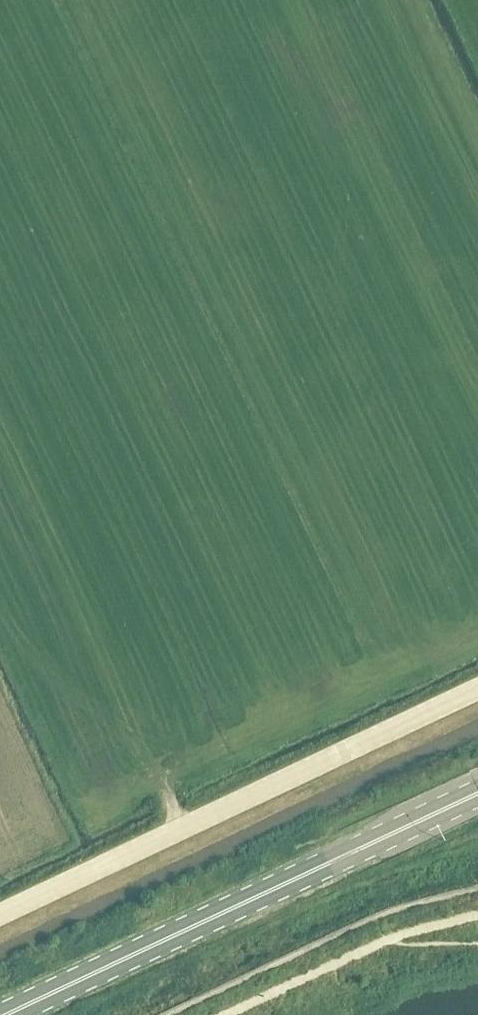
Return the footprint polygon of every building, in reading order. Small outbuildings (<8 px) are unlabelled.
[(251,911),(251,924),(265,924),(264,911),(251,911)]
